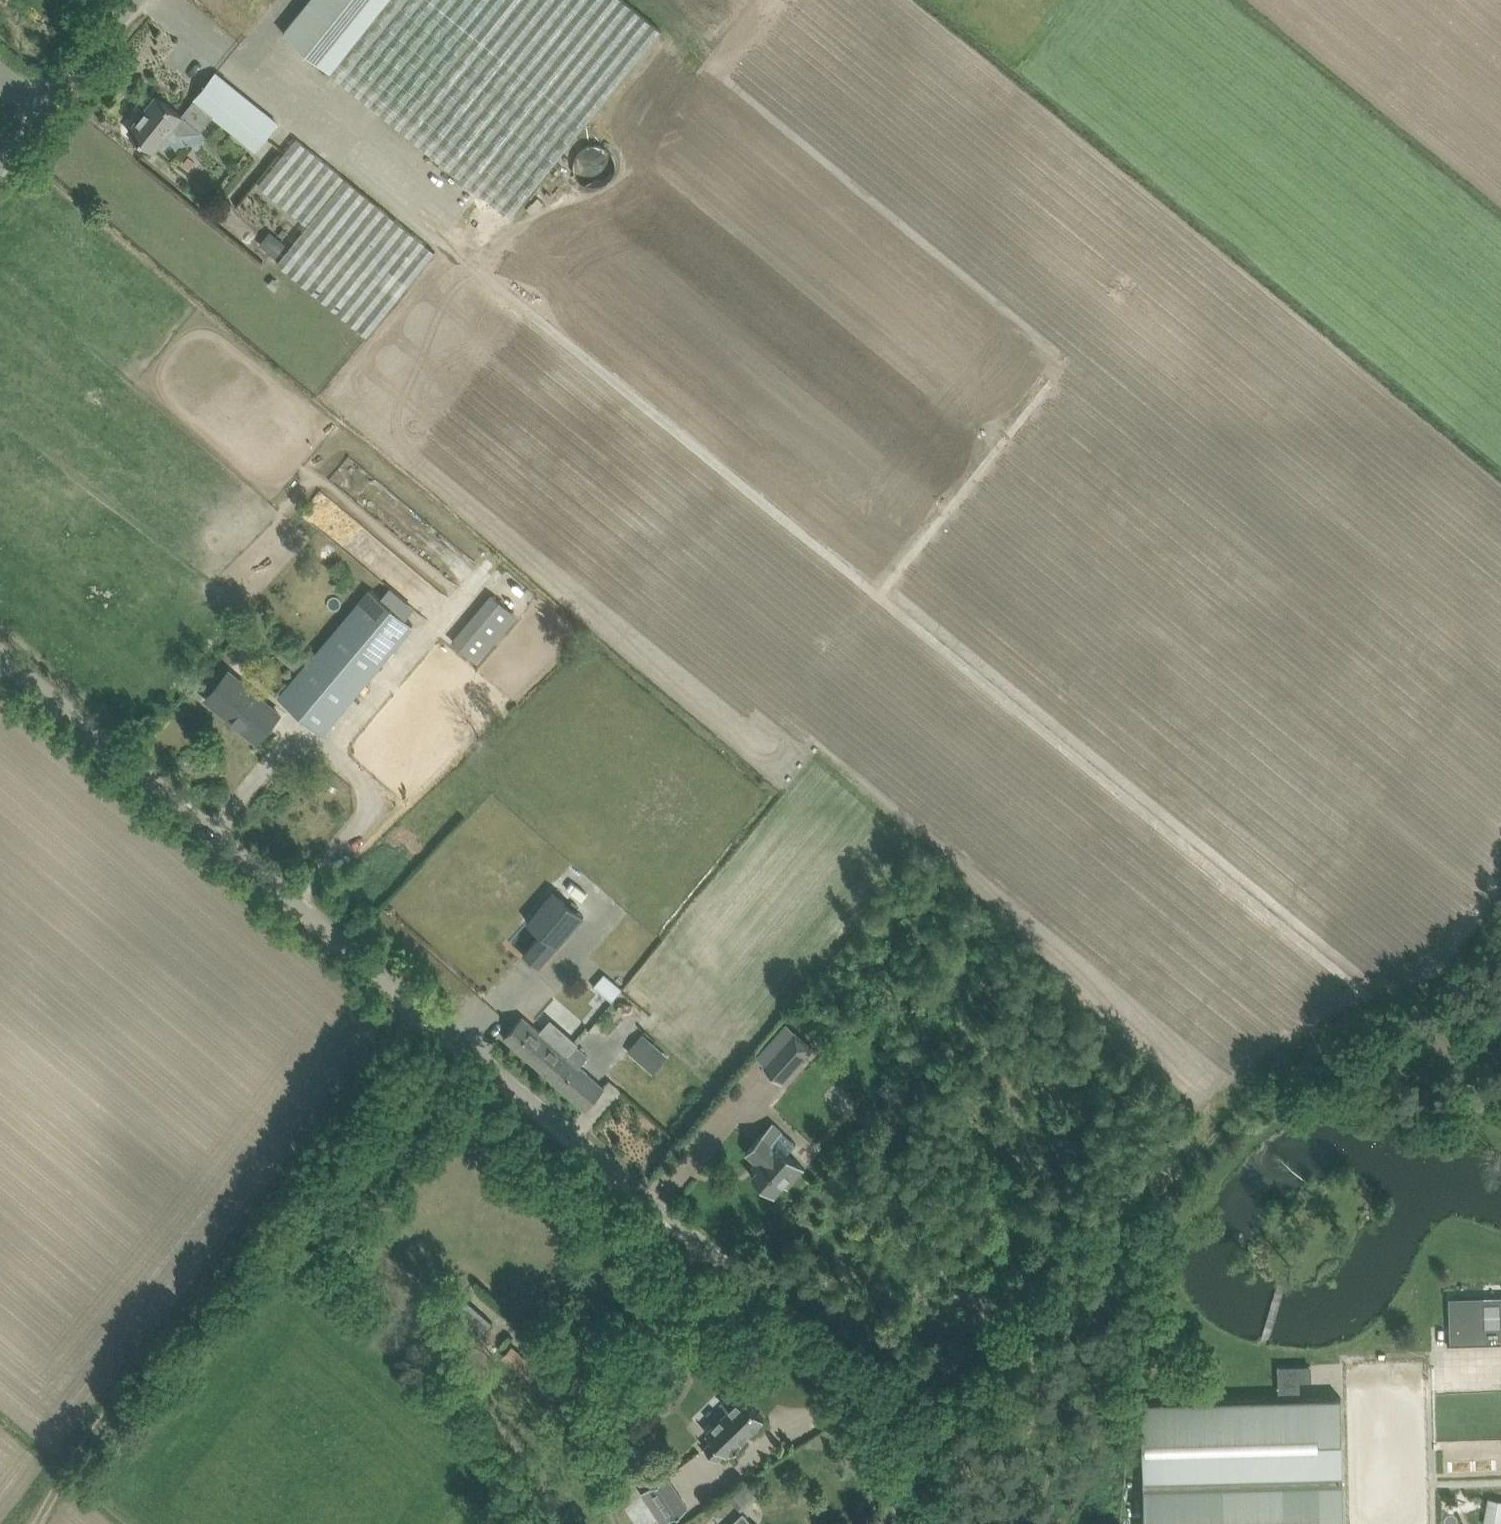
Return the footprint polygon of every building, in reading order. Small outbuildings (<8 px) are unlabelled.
[(511,217),(663,28),(629,0),(309,0),(283,32),(511,217)] [(155,151),(175,127),(183,133),(201,131),(214,114),(257,149),(279,122),(216,72),(183,113),(158,94),(129,130),(155,151)] [(436,251),(297,138),(259,185),(309,225),(278,264),(367,336),(436,251)] [(270,230),(259,244),(276,258),(287,243),(270,230)] [(324,731),(414,625),(371,588),(281,695),(324,731)] [(494,593),(455,640),(480,662),(519,614),(494,593)] [(229,715),(258,739),(280,713),(230,671),(208,697),(208,698),(210,696),(230,713),(229,715)] [(540,967),(584,916),(554,889),(528,919),(543,932),(525,953),(540,967)] [(612,999),(622,987),(604,972),(593,984),(612,999)] [(565,1053),(573,1043),(562,1033),(553,1042),(523,1016),(505,1037),(548,1075),(567,1055),(565,1053)] [(765,1064),(764,1065),(783,1082),(784,1081),(783,1080),(814,1046),(796,1030),(765,1064)] [(567,1055),(548,1075),(586,1109),(605,1087),(581,1066),(589,1057),(573,1043),(565,1053),(567,1055)] [(653,1073),(663,1063),(652,1053),(643,1064),(653,1073)] [(773,1121),(746,1152),(757,1162),(758,1161),(761,1164),(752,1175),(775,1195),(785,1183),(788,1186),(805,1167),(788,1152),(796,1142),(782,1130),(783,1130),(773,1121)] [(1448,1343),(1448,1344),(1500,1343),(1500,1334),(1484,1335),(1483,1297),(1451,1298),(1452,1343),(1448,1343)] [(492,1323),(468,1301),(459,1311),(483,1332),(492,1323)] [(1300,1367),(1279,1368),(1280,1401),(1301,1401),(1300,1367)] [(705,1446),(717,1459),(725,1451),(727,1453),(729,1452),(731,1454),(743,1442),(741,1440),(764,1418),(736,1389),(722,1402),(729,1409),(706,1432),(713,1439),(705,1446)] [(1342,1400),(1143,1406),(1146,1523),(1345,1523),(1342,1400)] [(666,1474),(642,1491),(663,1522),(688,1506),(666,1474)] [(741,1511),(759,1495),(748,1483),(730,1498),(741,1511)] [(1487,1512),(1500,1515),(1500,1500),(1490,1498),(1487,1512)] [(730,1523),(755,1523),(744,1512),(730,1523)]
